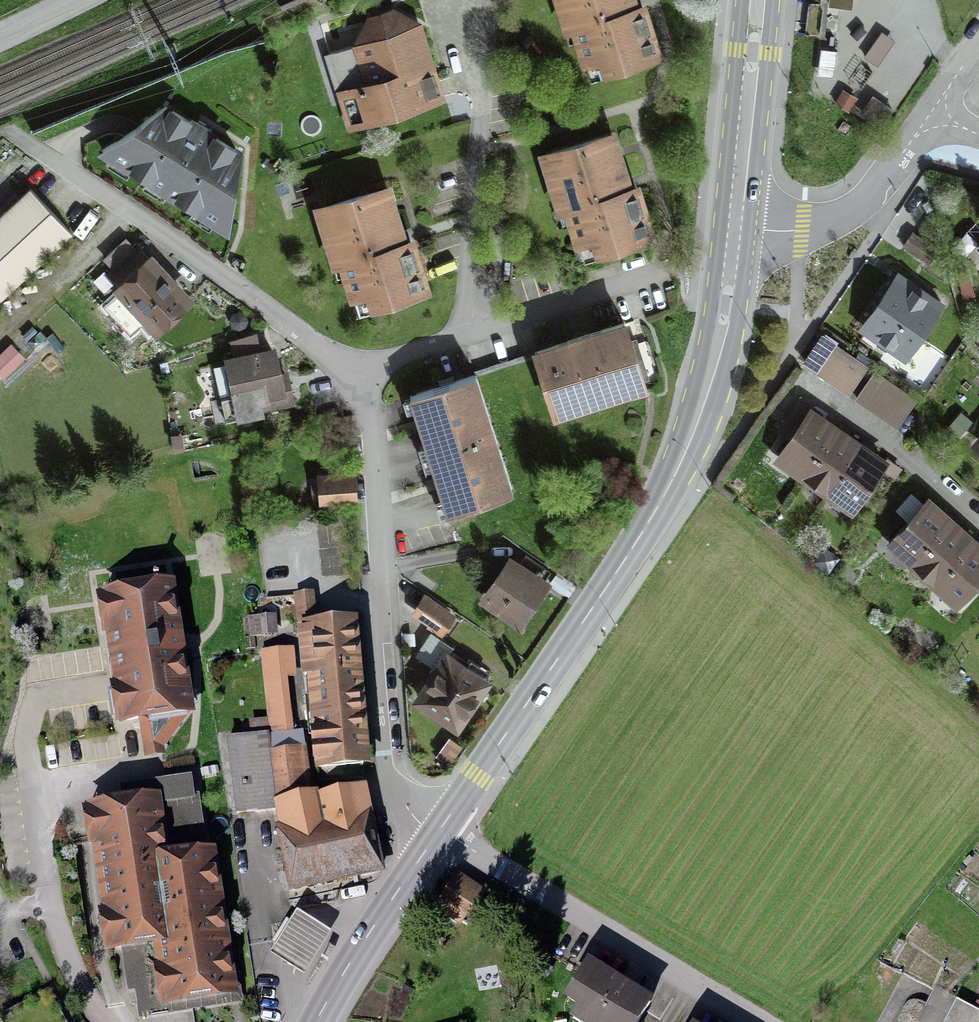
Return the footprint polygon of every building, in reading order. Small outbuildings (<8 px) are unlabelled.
[(629,0),(563,0),(590,79),(649,59),(629,0)] [(815,0),(808,0),(803,34),(825,37),(830,2),(815,0)] [(358,44),(372,86),(339,97),(349,128),(441,97),(435,79),(436,79),(417,24),(358,44)] [(103,149),(229,227),(237,150),(163,108),(103,149)] [(642,243),(610,138),(546,157),(578,262),(642,243)] [(417,295),(384,191),(322,210),(354,315),(417,295)] [(74,234),(35,193),(0,225),(0,303),(74,234)] [(938,250),(914,233),(905,245),(928,262),(938,250)] [(152,327),(184,300),(138,245),(106,272),(152,327)] [(941,305),(895,274),(856,330),(902,362),(941,305)] [(555,416),(644,384),(622,323),(533,355),(555,416)] [(835,347),(818,370),(847,391),(864,368),(835,347)] [(271,355),(228,363),(234,399),(277,391),(271,355)] [(914,401),(873,374),(857,399),(898,426),(914,401)] [(480,381),(419,398),(452,516),(513,498),(480,381)] [(835,428),(810,411),(778,456),(803,473),(835,428)] [(964,441),(978,454),(978,424),(964,441)] [(860,445),(835,428),(803,473),(829,491),(860,445)] [(885,463),(860,445),(829,491),(853,508),(885,463)] [(353,476),(321,476),(321,500),(353,500),(353,476)] [(888,541),(912,562),(952,518),(926,497),(888,541)] [(912,562),(935,582),(974,539),(952,518),(912,562)] [(346,523),(320,525),(323,575),(349,574),(346,523)] [(974,539),(935,582),(956,601),(978,576),(978,543),(974,539)] [(488,599),(518,620),(540,589),(510,568),(488,599)] [(189,715),(168,590),(102,601),(123,726),(189,715)] [(450,616),(416,590),(403,607),(438,633),(450,616)] [(350,628),(313,631),(310,599),(297,600),(303,675),(311,674),(318,761),(361,758),(350,628)] [(273,616),(249,619),(251,636),(275,633),(273,616)] [(292,650),(265,653),(273,735),(228,742),(234,811),(280,806),(287,832),(278,834),(290,885),(381,867),(365,790),(313,799),(300,733),(289,734),(283,678),(295,675),(292,650)] [(448,655),(419,696),(457,723),(486,681),(448,655)] [(194,797),(93,811),(112,947),(132,944),(141,1006),(231,993),(212,855),(202,857),(194,797)] [(461,880),(441,904),(461,920),(480,895),(461,880)] [(298,910),(270,949),(298,969),(326,931),(298,910)] [(648,1011),(583,976),(564,1011),(574,1017),(571,1021),(642,1021),(648,1011)] [(945,1021),(978,1021),(978,1011),(957,1000),(945,1021)]
